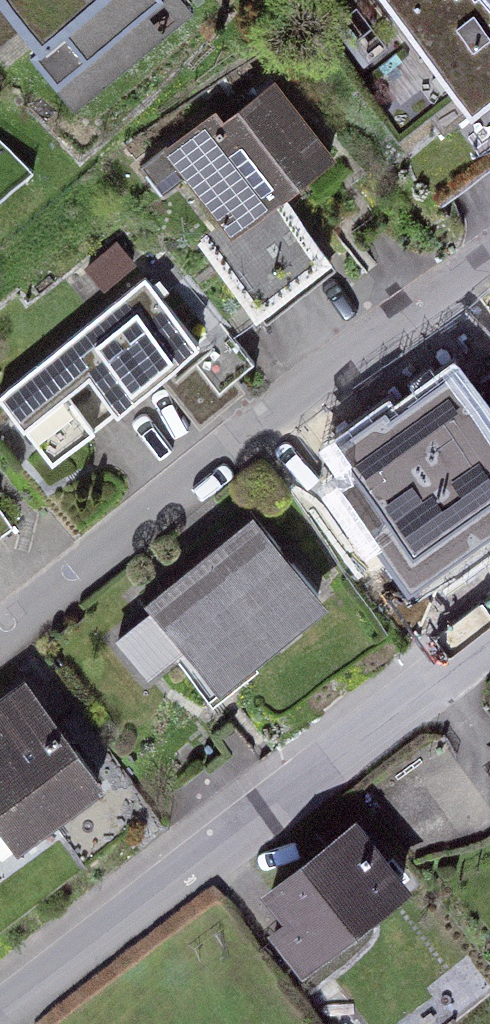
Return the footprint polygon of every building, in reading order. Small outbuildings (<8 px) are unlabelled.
[(22,19),(7,0),(0,0),(0,37),(22,19)] [(44,31),(36,39),(80,87),(176,0),(13,0),(44,31)] [(476,102),(489,90),(489,5),(486,0),(394,0),(476,102)] [(216,111),(171,147),(233,223),(274,189),(326,147),(273,82),(224,122),(216,111)] [(274,189),(233,223),(211,240),(257,297),(321,246),(274,189)] [(44,463),(195,339),(133,264),(0,374),(0,410),(44,463)] [(372,438),(422,506),(489,458),(489,455),(468,424),(477,418),(451,382),(372,438)] [(250,523),(158,597),(218,671),(310,596),(250,523)] [(115,623),(150,667),(187,638),(151,594),(115,623)] [(0,689),(0,838),(2,841),(86,784),(14,679),(0,689)] [(300,958),(399,882),(353,822),(271,886),(292,913),(275,926),(300,958)]
